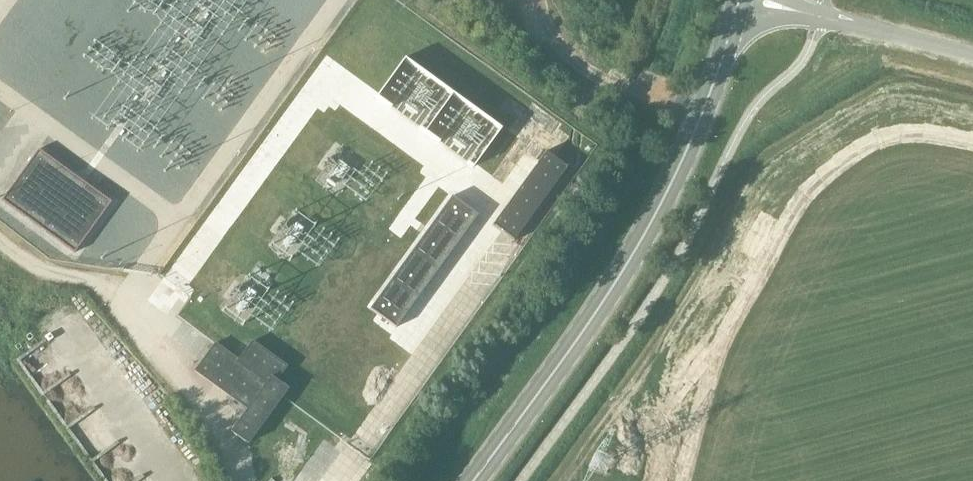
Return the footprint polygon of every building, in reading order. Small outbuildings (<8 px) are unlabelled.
[(389,161),(398,144),(387,138),(378,154),(389,161)] [(38,149),(1,200),(74,253),(111,201),(38,149)] [(547,150),(492,225),(513,241),(568,166),(547,150)] [(478,215),(452,196),(369,309),(396,328),(478,215)] [(279,263),(307,233),(296,222),(284,235),(278,229),(261,246),(279,263)] [(238,279),(214,315),(235,328),(258,292),(238,279)] [(228,430),(246,443),(280,394),(286,385),(275,377),(285,362),(249,337),(236,357),(212,340),(192,369),(245,407),(228,430)] [(315,428),(341,440),(347,428),(321,416),(315,428)]
